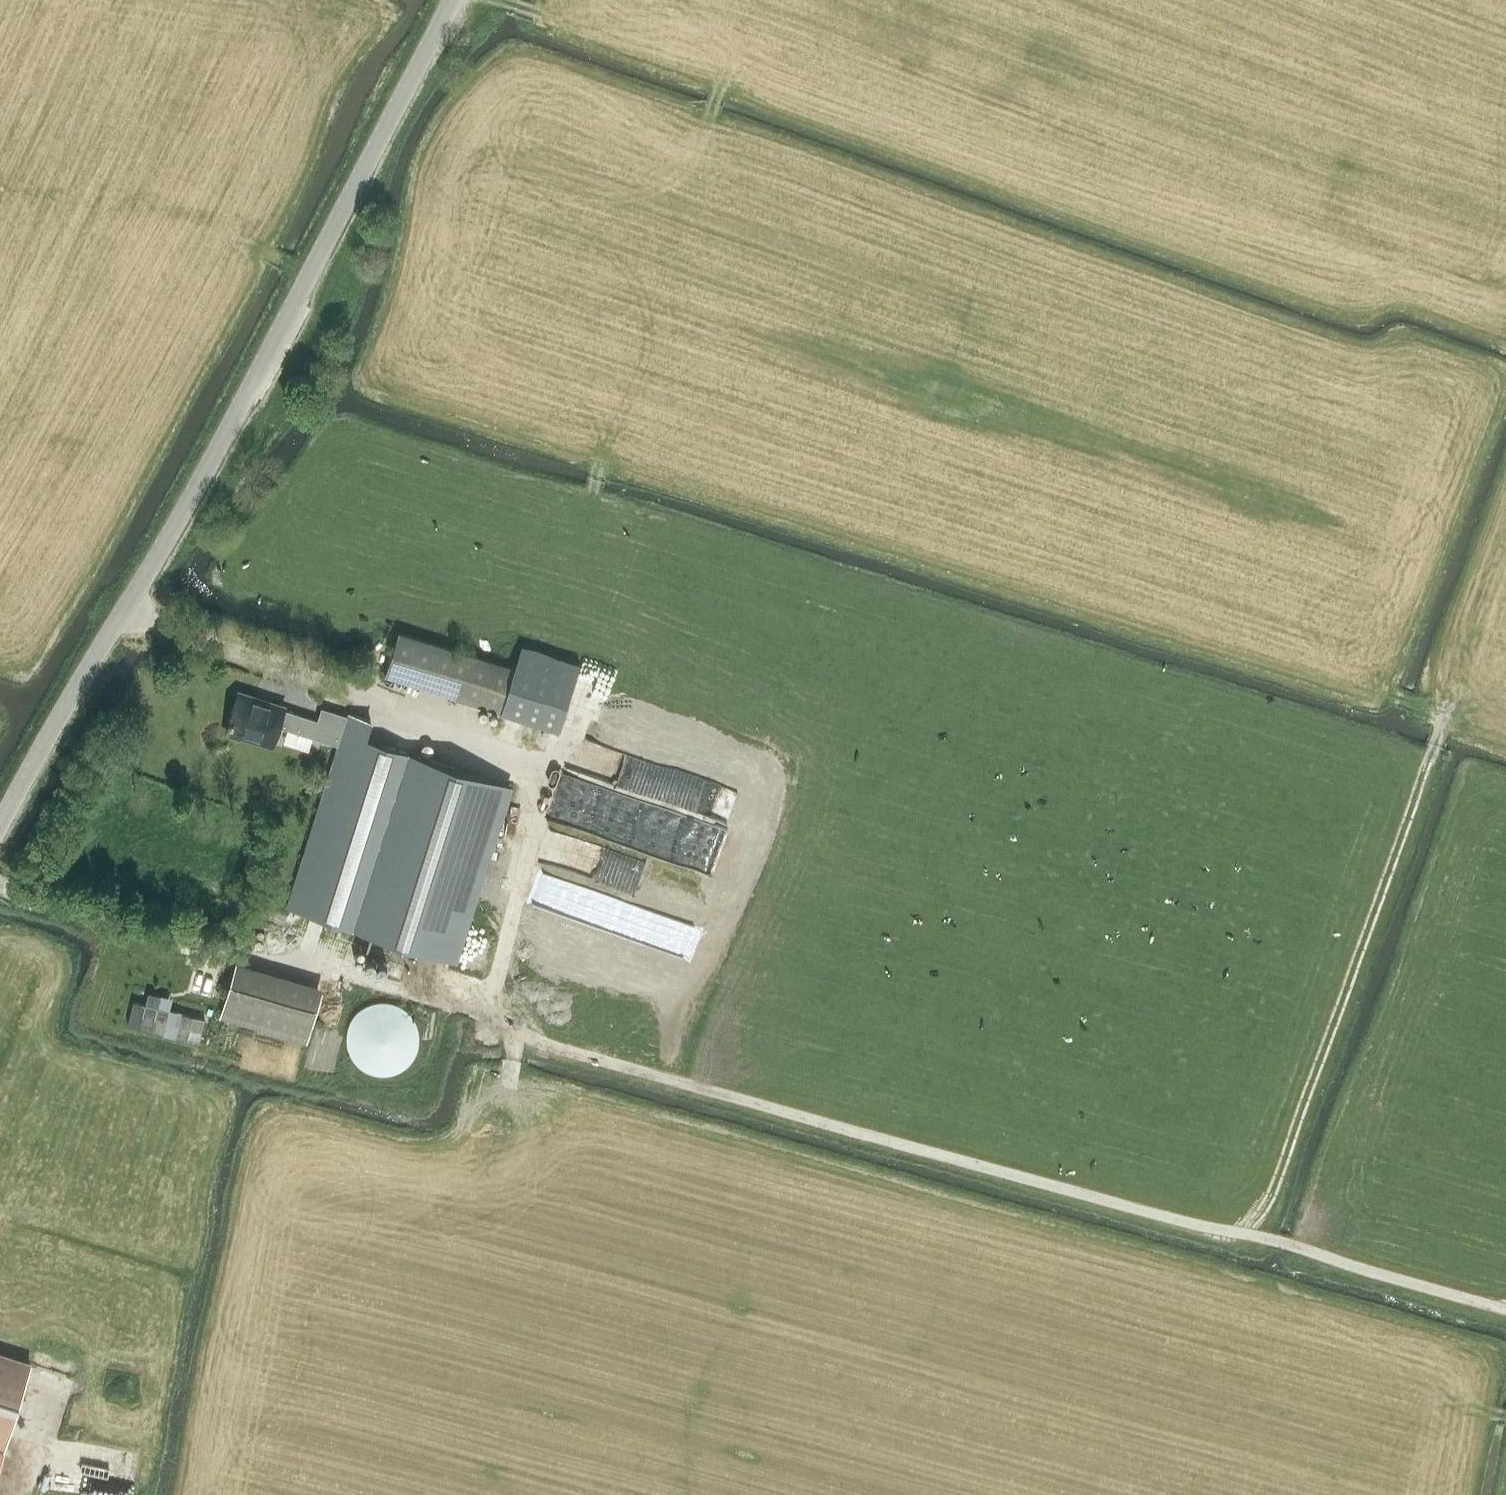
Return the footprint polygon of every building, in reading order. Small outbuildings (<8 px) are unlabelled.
[(398,630),(384,673),(500,710),(514,668),(398,630)] [(581,662),(522,645),(501,711),(559,730),(581,662)] [(1417,654),(1407,678),(1416,682),(1427,659),(1417,654)] [(285,709),(238,691),(226,731),(241,736),(273,744),(279,726),(340,745),(322,803),(288,907),(452,960),(506,784),(365,738),(371,720),(351,713),(326,708),(321,707),(318,719),(285,709)] [(308,1041),(324,986),(236,960),(220,1015),(308,1041)] [(134,1001),(128,1025),(188,1039),(193,1016),(157,1007),(160,994),(149,992),(146,1004),(134,1001)] [(400,1005),(392,1002),(386,1001),(380,1001),(373,1002),(368,1004),(362,1007),(357,1011),(353,1015),(351,1020),(348,1027),(347,1033),(346,1039),(347,1045),(349,1051),(352,1057),(357,1063),(362,1067),(368,1070),(375,1073),(382,1074),(390,1073),(397,1070),(405,1066),(411,1059),(414,1054),(417,1049),(418,1042),(419,1035),(418,1028),(415,1022),(412,1015),(406,1010),(400,1005)] [(0,1356),(0,1466),(31,1366),(0,1356)]
